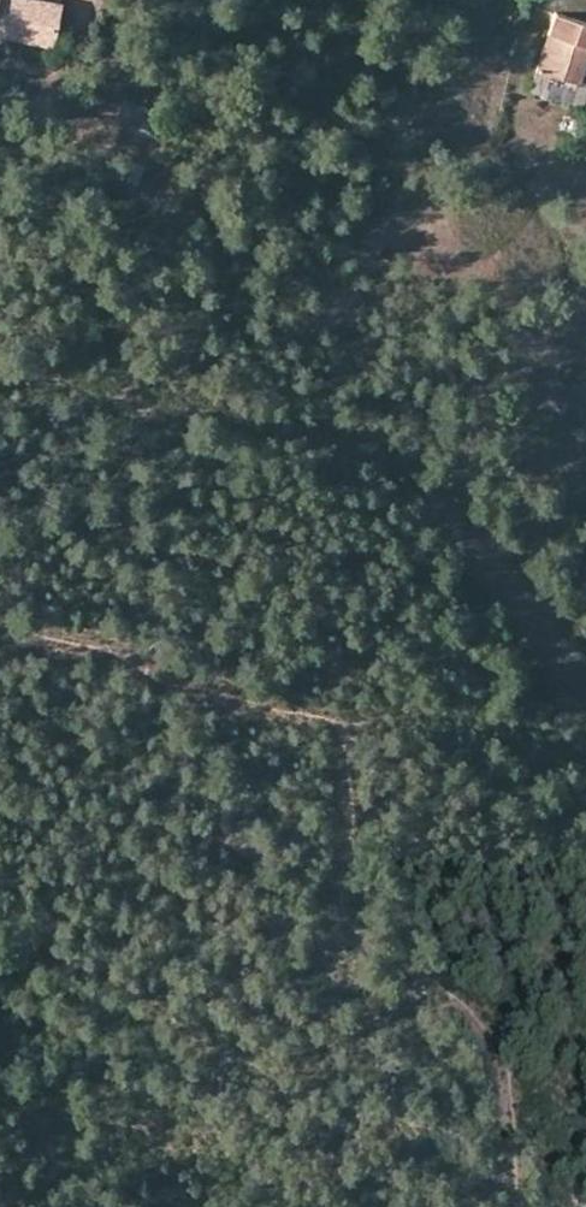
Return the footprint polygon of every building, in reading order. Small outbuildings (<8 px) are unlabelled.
[(60,1),(57,0),(0,0),(0,34),(51,44),(60,1)] [(552,11),(535,73),(581,86),(585,70),(585,21),(552,11)]
